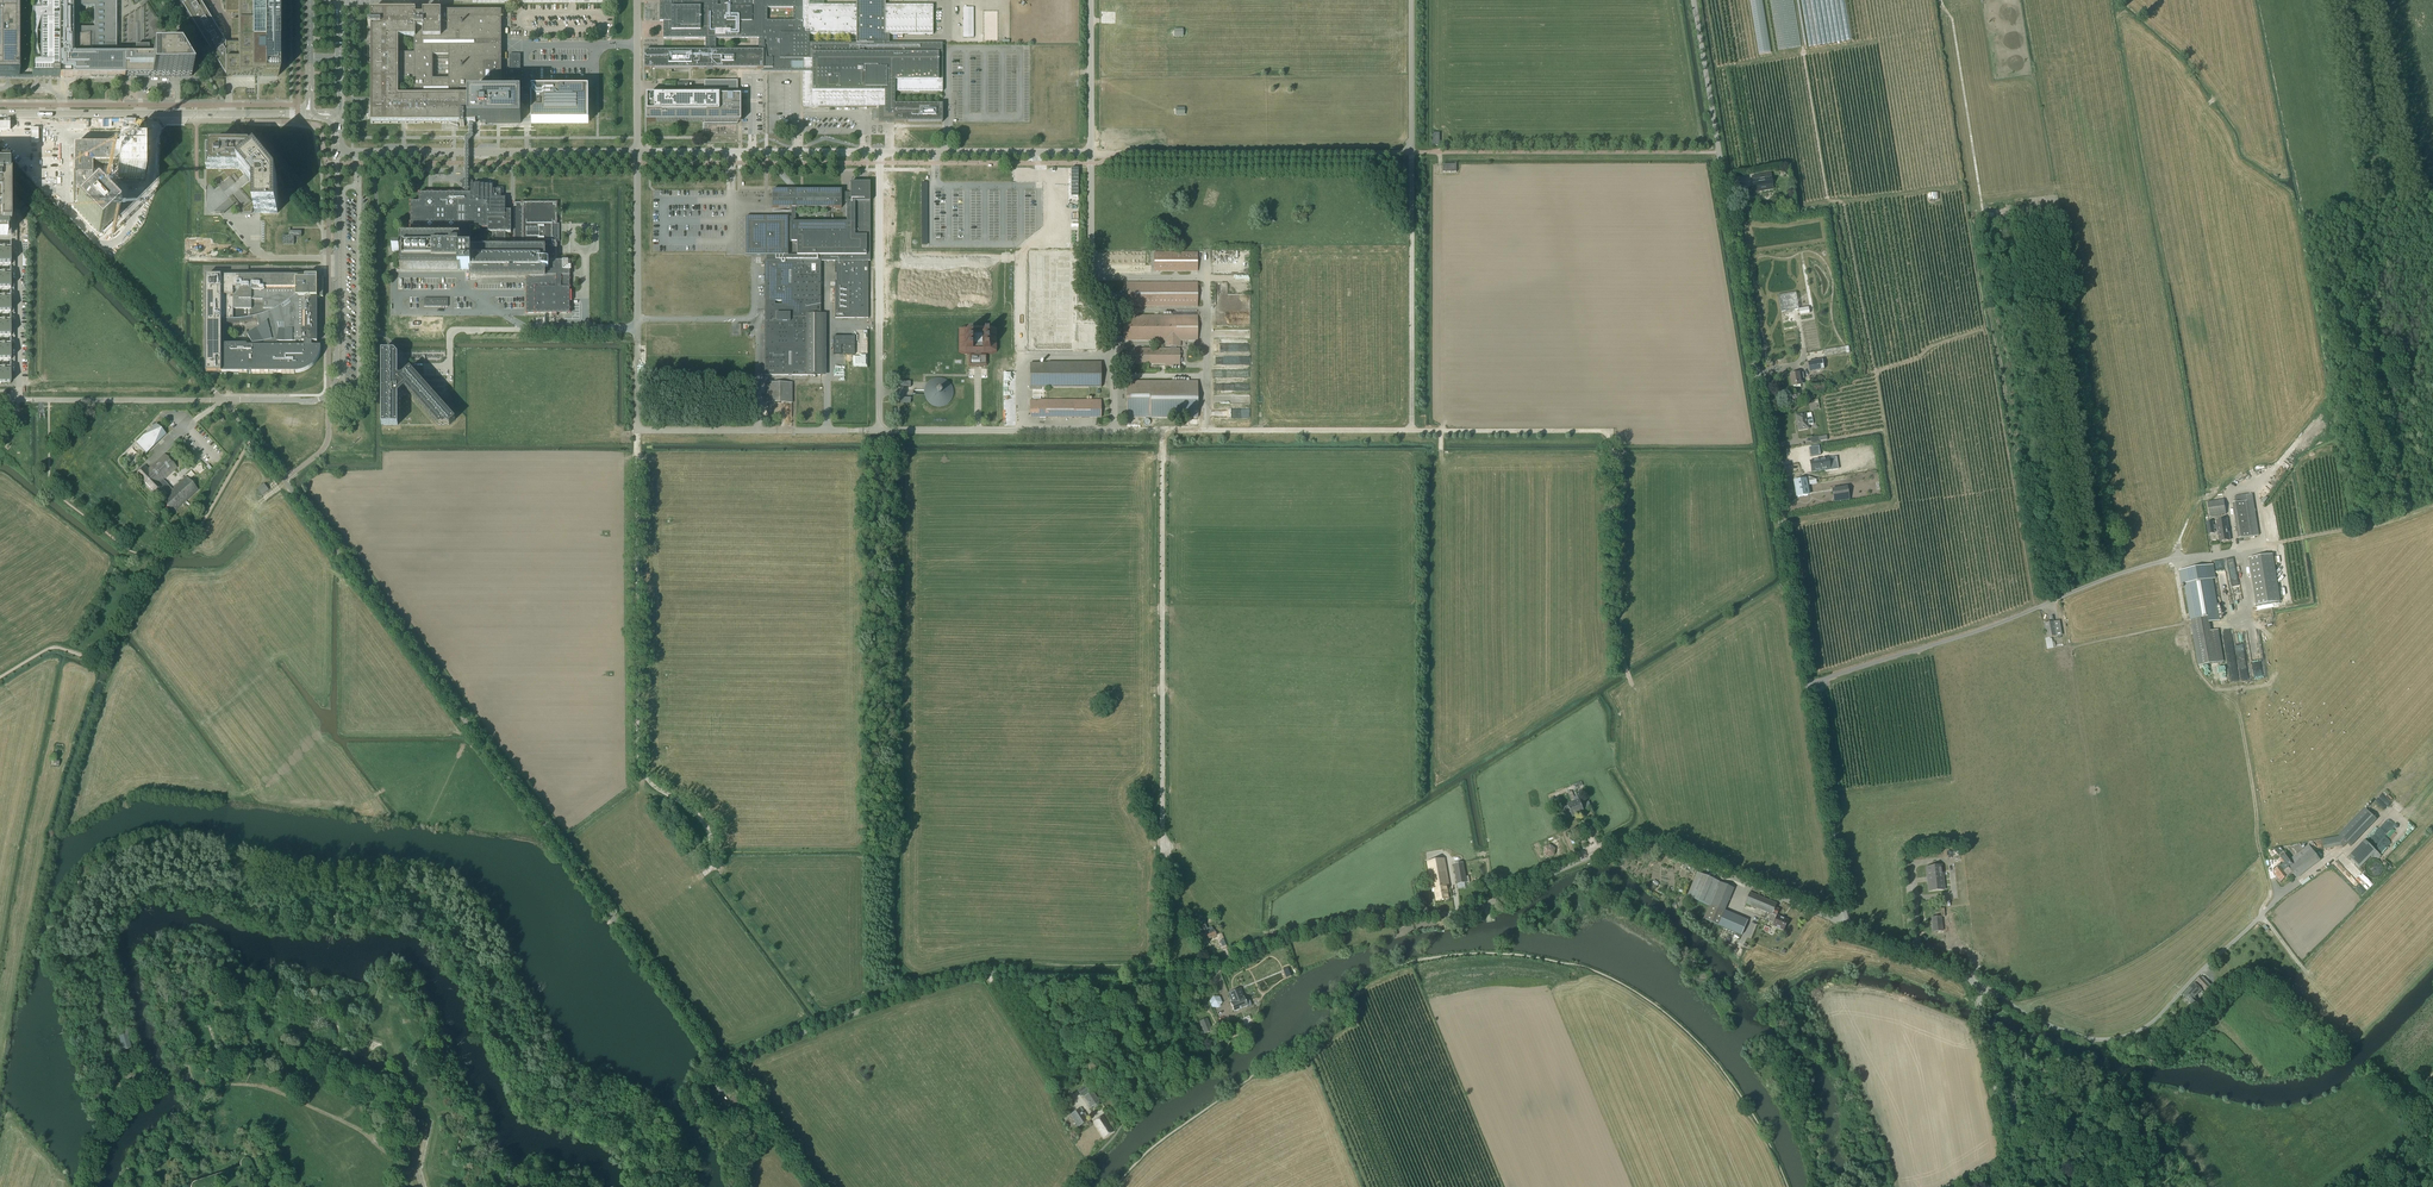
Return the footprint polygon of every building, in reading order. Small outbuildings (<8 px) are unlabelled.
[(19,32),(19,0),(0,0),(0,32),(19,32)] [(32,77),(37,77),(43,77),(50,77),(59,77),(59,0),(32,0),(32,77)] [(121,56),(115,56),(114,0),(60,0),(60,77),(73,77),(121,77),(191,77),(178,56),(146,56),(146,51),(133,51),(133,56),(121,56)] [(181,6),(225,77),(225,44),(198,0),(190,0),(182,5),(181,6)] [(278,0),(226,0),(226,13),(238,13),(238,21),(231,21),(231,39),(238,39),(238,44),(229,44),(225,44),(225,77),(229,77),(250,77),(266,77),(278,77),(278,0)] [(672,2),(660,2),(660,21),(663,21),(663,22),(668,22),(668,30),(663,30),(664,30),(664,38),(705,38),(705,51),(645,51),(645,69),(759,69),(759,68),(763,68),(763,69),(772,69),(772,70),(792,70),(792,63),(803,63),(803,101),(803,107),(867,107),(879,107),(879,122),(885,122),(889,122),(894,122),(942,122),(942,105),(895,105),(895,92),(942,92),(942,45),(942,44),(942,43),(889,43),(889,35),(933,35),(933,5),(883,5),(883,0),(856,0),(856,5),(852,6),(824,5),(824,0),(721,0),(721,5),(717,5),(717,0),(677,0),(677,4),(672,4),(672,2)] [(974,39),(974,9),(963,9),(963,39),(974,39)] [(467,124),(467,123),(469,123),(472,123),(474,123),(474,124),(475,124),(475,121),(475,97),(476,97),(476,96),(474,96),(474,97),(467,97),(467,96),(466,96),(466,97),(458,97),(458,92),(484,92),(484,89),(501,89),(501,16),(501,11),(414,11),(407,11),(406,11),(398,11),(397,11),(389,11),(390,11),(389,11),(381,11),(380,11),(373,11),(371,11),(371,12),(371,20),(371,22),(368,22),(368,26),(371,26),(371,28),(371,63),(371,71),(371,72),(371,99),(371,106),(371,114),(371,124),(404,124),(441,124),(447,124),(449,124),(454,124),(457,124),(458,124),(458,123),(460,123),(460,127),(464,127),(464,123),(465,123),(466,123),(466,124),(467,124)] [(985,11),(984,20),(997,20),(997,11),(985,11)] [(0,32),(0,77),(19,77),(19,32),(0,32)] [(509,88),(520,88),(520,55),(509,55),(509,88)] [(740,96),(738,96),(738,81),(704,81),(704,96),(646,96),(646,122),(647,122),(704,122),(704,124),(738,124),(738,122),(740,122),(741,122),(741,96),(740,96)] [(481,123),(485,123),(499,123),(521,123),(521,120),(524,120),(524,121),(525,121),(526,121),(526,120),(527,120),(531,120),(531,123),(588,123),(588,87),(531,87),(531,97),(479,97),(479,99),(476,99),(476,97),(475,97),(475,121),(477,121),(481,121),(481,122),(481,123)] [(144,147),(73,147),(73,209),(99,236),(117,217),(92,192),(92,166),(118,166),(118,180),(144,180),(144,147)] [(278,184),(250,151),(247,147),(206,147),(206,170),(208,170),(208,172),(206,172),(206,179),(206,181),(208,183),(217,176),(238,202),(236,203),(245,213),(250,213),(252,213),(252,212),(255,212),(255,213),(278,213),(278,184)] [(1443,164),(1443,172),(1457,172),(1457,164),(1443,164)] [(8,235),(10,235),(10,227),(10,198),(10,185),(10,181),(10,178),(10,175),(10,166),(9,166),(1,166),(0,166),(0,235),(8,235)] [(1771,173),(1751,176),(1754,192),(1761,191),(1760,186),(1767,185),(1768,188),(1773,187),(1771,173)] [(821,314),(821,261),(835,261),(835,318),(868,318),(868,284),(868,266),(868,261),(870,261),(870,237),(870,202),(870,201),(870,200),(870,198),(870,183),(869,183),(867,183),(866,183),(865,183),(864,183),(862,182),(862,183),(850,183),(850,194),(845,194),(841,194),(841,190),(802,190),(795,190),(795,191),(791,191),(791,190),(772,190),(772,208),(791,208),(791,217),(788,218),(788,217),(767,217),(746,217),(746,255),(751,255),(766,255),(766,261),(765,261),(765,310),(765,314),(765,376),(792,376),(807,376),(807,340),(807,314),(821,314)] [(401,239),(401,244),(401,270),(455,270),(455,267),(458,267),(458,269),(470,269),(470,277),(526,277),(526,286),(526,314),(552,314),(552,316),(553,316),(553,315),(556,315),(556,316),(557,316),(557,314),(570,314),(570,292),(570,276),(570,270),(570,261),(559,261),(557,261),(557,242),(559,242),(559,224),(557,224),(557,203),(513,203),(513,248),(471,248),(471,242),(472,242),(472,237),(471,236),(471,230),(475,230),(476,229),(483,229),(483,230),(488,230),(488,233),(487,233),(492,233),(492,241),(492,242),(496,242),(496,244),(505,244),(505,243),(505,233),(511,233),(511,211),(510,211),(510,212),(505,212),(505,211),(505,208),(505,207),(505,203),(505,199),(503,199),(503,188),(492,188),(492,186),(488,186),(484,186),(483,186),(480,186),(479,186),(475,186),(471,186),(470,195),(469,195),(469,197),(468,197),(465,197),(463,197),(463,195),(462,195),(463,195),(462,194),(454,194),(453,194),(451,194),(450,194),(449,194),(441,194),(433,194),(432,194),(431,194),(430,194),(429,194),(428,194),(420,194),(419,194),(419,195),(419,203),(418,203),(412,203),(411,203),(411,204),(411,206),(411,207),(411,208),(411,216),(410,216),(411,216),(411,224),(410,224),(411,225),(411,228),(411,229),(412,229),(418,229),(419,229),(419,237),(419,238),(419,239),(401,239)] [(1937,199),(1936,191),(1925,192),(1926,200),(1937,199)] [(289,236),(283,236),(284,236),(284,243),(294,243),(294,244),(294,243),(294,237),(298,237),(302,237),(302,236),(300,236),(300,232),(302,232),(302,231),(293,231),(290,231),(290,229),(289,229),(289,231),(289,236)] [(10,264),(10,265),(11,248),(10,248),(10,249),(0,249),(0,264),(10,264)] [(1030,349),(1071,349),(1071,253),(1030,253),(1030,349)] [(1197,253),(1158,253),(1154,253),(1154,271),(1197,271),(1197,253)] [(10,287),(10,289),(10,272),(10,273),(0,273),(0,287),(10,287)] [(321,346),(312,346),(312,342),(317,342),(317,298),(323,298),(323,280),(317,279),(317,276),(250,277),(206,276),(206,325),(206,347),(206,373),(295,373),(296,373),(298,373),(299,372),(301,372),(302,372),(304,371),(305,371),(305,370),(307,370),(308,369),(310,368),(311,367),(312,366),(313,365),(314,364),(315,363),(316,361),(317,360),(318,359),(318,357),(319,356),(320,354),(320,353),(320,351),(321,350),(321,348),(321,346)] [(1197,283),(1134,283),(1126,283),(1126,306),(1197,306),(1197,283)] [(1799,309),(1796,292),(1778,295),(1780,312),(1799,309)] [(10,311),(10,313),(11,296),(10,296),(0,296),(0,311),(10,311)] [(448,307),(448,300),(448,298),(424,298),(424,307),(448,307)] [(1198,341),(1198,316),(1123,316),(1123,341),(1165,341),(1165,347),(1174,347),(1174,349),(1123,349),(1123,364),(1180,364),(1180,349),(1176,349),(1176,347),(1180,347),(1180,341),(1198,341)] [(10,335),(10,336),(10,320),(0,320),(0,335),(10,335)] [(980,366),(981,366),(985,366),(987,366),(987,355),(985,354),(982,354),(992,354),(997,352),(997,329),(992,327),(982,327),(982,328),(974,328),(974,327),(964,327),(959,329),(959,352),(964,354),(974,354),(971,354),(968,355),(968,366),(971,366),(975,366),(980,366)] [(833,355),(846,355),(855,355),(855,337),(833,337),(833,355)] [(10,359),(10,360),(10,344),(0,344),(0,359),(10,359)] [(1850,353),(1849,346),(1824,350),(1825,357),(1850,353)] [(391,351),(381,351),(381,355),(381,398),(381,425),(398,425),(398,395),(405,388),(407,390),(419,404),(438,425),(449,425),(455,420),(439,402),(410,369),(403,375),(401,376),(398,376),(398,375),(398,373),(398,355),(394,351),(391,351)] [(1822,360),(1808,363),(1810,373),(1824,370),(1822,360)] [(1101,391),(1101,364),(1030,364),(1030,391),(1101,391)] [(10,383),(10,384),(10,367),(10,368),(0,368),(0,383),(10,383)] [(1804,379),(1803,373),(1799,374),(1799,373),(1790,375),(1792,387),(1801,386),(1800,379),(1804,379)] [(926,389),(925,390),(925,391),(925,393),(925,394),(925,395),(926,396),(926,397),(926,398),(927,399),(928,400),(928,401),(929,402),(930,403),(931,404),(932,404),(933,405),(934,405),(935,405),(936,406),(937,406),(938,406),(940,406),(941,406),(942,406),(943,405),(944,405),(945,404),(946,404),(947,403),(948,403),(949,402),(949,401),(950,400),(951,399),(951,398),(952,397),(952,396),(952,394),(952,393),(952,392),(952,391),(952,390),(952,388),(951,387),(951,386),(950,385),(950,384),(949,383),(948,383),(947,382),(947,381),(946,381),(945,380),(944,380),(942,379),(941,379),(940,379),(939,379),(938,379),(937,379),(936,379),(935,379),(934,380),(932,380),(931,381),(930,382),(929,383),(928,384),(927,385),(927,386),(926,387),(926,388),(926,389)] [(1004,381),(991,380),(991,392),(1004,392),(1004,381)] [(1198,382),(1125,381),(1126,422),(1198,423),(1198,382)] [(768,383),(768,403),(792,404),(792,383),(768,383)] [(1102,400),(1030,400),(1029,420),(1101,420),(1102,400)] [(1799,431),(1809,429),(1809,425),(1813,424),(1811,413),(1807,414),(1796,416),(1799,431)] [(156,424),(138,442),(136,444),(146,454),(148,452),(166,435),(156,424)] [(1810,457),(1820,455),(1819,446),(1809,448),(1810,457)] [(163,480),(175,469),(177,468),(164,455),(148,469),(145,466),(136,474),(155,493),(160,488),(158,485),(163,480)] [(1829,458),(1810,461),(1812,472),(1830,469),(1829,458)] [(187,474),(190,479),(195,474),(191,470),(187,474)] [(158,485),(160,488),(168,496),(162,501),(172,511),(191,494),(196,489),(194,486),(189,481),(186,478),(186,479),(173,491),(163,480),(158,485)] [(1798,497),(1807,495),(1805,478),(1795,480),(1798,497)] [(257,488),(262,495),(270,490),(265,483),(257,488)] [(1848,489),(1832,492),(1832,493),(1834,502),(1849,499),(1849,495),(1848,494),(1848,489)] [(2259,536),(2253,494),(2246,495),(2234,497),(2235,503),(2233,503),(2238,539),(2259,536)] [(2208,503),(2210,517),(2226,514),(2224,500),(2208,503)] [(2220,542),(2231,540),(2227,520),(2217,521),(2220,542)] [(2257,606),(2280,603),(2273,555),(2249,559),(2257,606)] [(2212,579),(2215,579),(2213,565),(2180,571),(2182,584),(2185,583),(2191,620),(2210,617),(2211,622),(2218,621),(2217,616),(2219,615),(2212,579)] [(2050,639),(2050,638),(2056,637),(2062,636),(2060,621),(2054,622),(2044,624),(2047,639),(2045,639),(2047,649),(2056,647),(2054,642),(2052,642),(2052,639),(2050,639)] [(2216,663),(2211,631),(2193,634),(2199,666),(2216,663)] [(1569,795),(1572,803),(1577,815),(1584,812),(1579,800),(1575,801),(1571,791),(1569,792),(1568,791),(1567,791),(1569,795)] [(1577,815),(1572,803),(1567,805),(1568,806),(1564,808),(1567,817),(1571,815),(1572,817),(1577,815)] [(2338,835),(2339,836),(2341,846),(2343,848),(2347,844),(2350,847),(2377,820),(2364,808),(2338,835)] [(2384,848),(2399,833),(2390,824),(2394,821),(2389,817),(2373,834),(2377,838),(2380,841),(2379,842),(2384,848)] [(2360,868),(2376,851),(2365,840),(2349,857),(2360,868)] [(2297,854),(2303,849),(2300,844),(2293,849),(2297,854)] [(1543,854),(1548,858),(1554,855),(1555,849),(1550,845),(1544,847),(1543,854)] [(2274,849),(2279,855),(2284,851),(2280,845),(2274,849)] [(2309,845),(2295,856),(2290,860),(2294,865),(2285,871),(2289,876),(2292,873),(2297,878),(2320,860),(2309,845)] [(2294,865),(2290,860),(2284,852),(2279,856),(2281,858),(2280,859),(2284,864),(2278,868),(2277,868),(2276,867),(2275,868),(2274,869),(2274,870),(2274,872),(2273,872),(2274,872),(2274,873),(2277,877),(2285,871),(2294,865)] [(2345,869),(2348,867),(2341,857),(2338,859),(2345,869)] [(1444,859),(1436,860),(1442,900),(1449,899),(1447,886),(1449,886),(1444,859)] [(1442,900),(1436,860),(1427,862),(1432,889),(1434,888),(1436,901),(1442,900)] [(2384,869),(2384,868),(2383,866),(2383,865),(2381,863),(2380,862),(2378,861),(2376,860),(2375,860),(2373,860),(2371,861),(2370,862),(2369,863),(2368,864),(2367,865),(2366,867),(2366,869),(2366,871),(2366,872),(2367,874),(2368,875),(2371,877),(2372,878),(2374,878),(2376,878),(2378,878),(2380,877),(2381,876),(2382,875),(2383,873),(2384,871),(2384,869)] [(1467,883),(1463,863),(1454,864),(1457,884),(1467,883)] [(1929,891),(1944,890),(1942,866),(1926,868),(1929,891)] [(2289,876),(2285,871),(2277,877),(2281,882),(2289,876)] [(2352,874),(2367,890),(2372,885),(2365,877),(2362,880),(2354,871),(2352,874)] [(1703,919),(1718,926),(1724,912),(1722,912),(1732,887),(1697,873),(1687,897),(1709,906),(1703,919)] [(2303,885),(2311,879),(2309,877),(2301,883),(2303,885)] [(1750,893),(1745,904),(1773,915),(1770,922),(1774,923),(1773,925),(1784,930),(1788,921),(1776,916),(1779,910),(1775,908),(1776,904),(1750,893)] [(1747,922),(1724,912),(1718,926),(1741,935),(1747,922)] [(1943,932),(1941,918),(1941,917),(1932,918),(1933,933),(1943,932)] [(1198,924),(1202,935),(1204,940),(1215,936),(1213,930),(1208,933),(1203,921),(1198,924)] [(2213,987),(2202,976),(2196,981),(2207,993),(2213,987)] [(2194,1005),(2198,1001),(2195,998),(2202,990),(2195,983),(2184,995),(2194,1005)] [(1230,1003),(1234,1012),(1248,1006),(1244,997),(1241,989),(1229,993),(1232,1002),(1230,1003)] [(1214,996),(1211,1000),(1213,1006),(1219,1007),(1222,1002),(1220,996),(1214,996)] [(1212,1031),(1207,1018),(1199,1022),(1204,1034),(1212,1031)] [(120,1040),(123,1050),(131,1048),(127,1034),(119,1036),(120,1040)] [(715,1087),(722,1097),(727,1093),(720,1083),(715,1087)] [(1089,1091),(1085,1086),(1077,1091),(1081,1097),(1089,1091)] [(1099,1102),(1092,1091),(1084,1096),(1091,1107),(1099,1102)] [(1071,1115),(1078,1126),(1088,1120),(1081,1108),(1071,1115)] [(1093,1122),(1103,1138),(1113,1131),(1103,1116),(1093,1122)]
